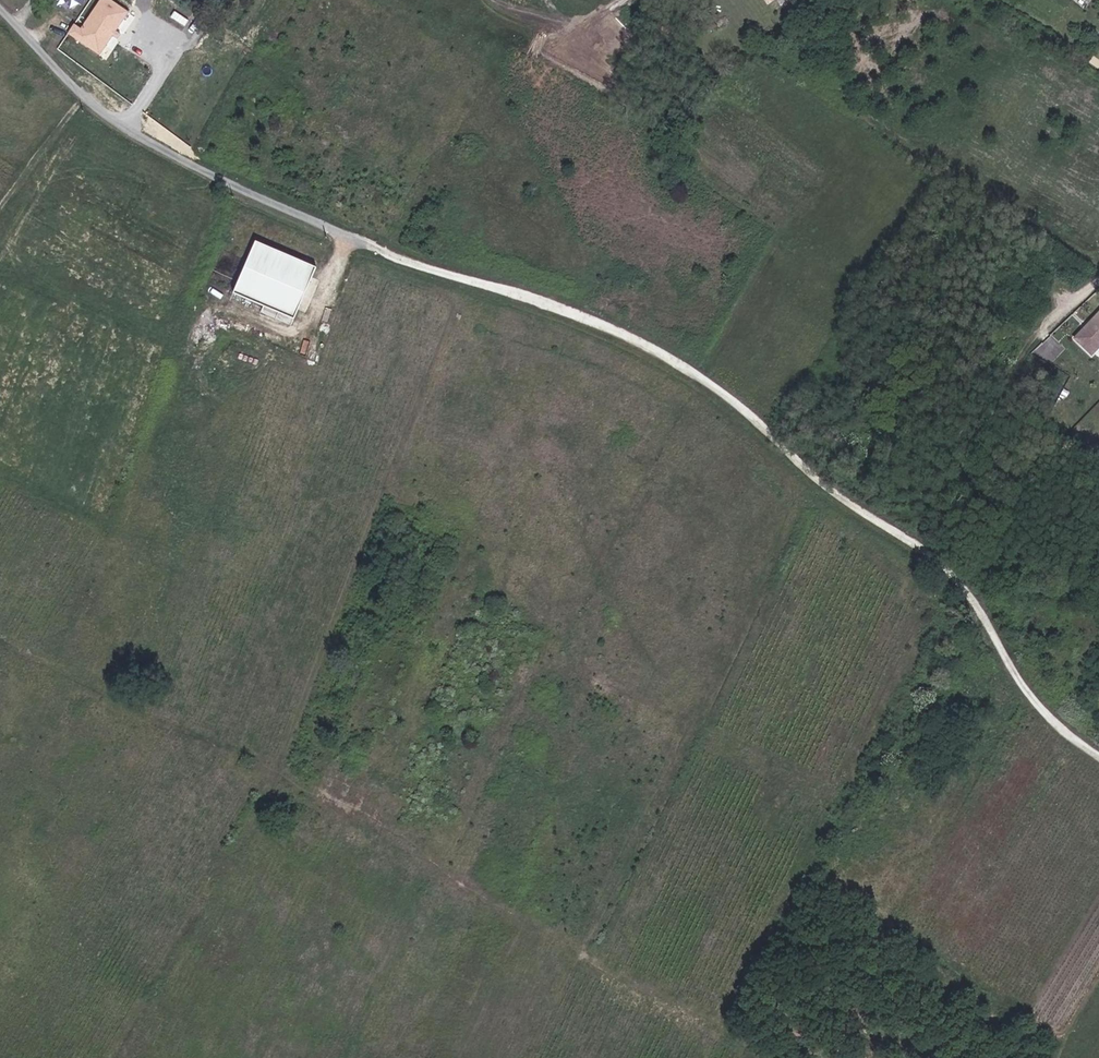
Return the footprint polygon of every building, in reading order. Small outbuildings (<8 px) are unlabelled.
[(104,54),(131,9),(116,0),(100,0),(84,27),(76,22),(69,34),(104,54)] [(638,37),(645,40),(647,32),(642,28),(638,37)] [(310,301),(329,247),(267,225),(248,278),(310,301)] [(1075,338),(1091,354),(1098,346),(1098,313),(1075,338)]
